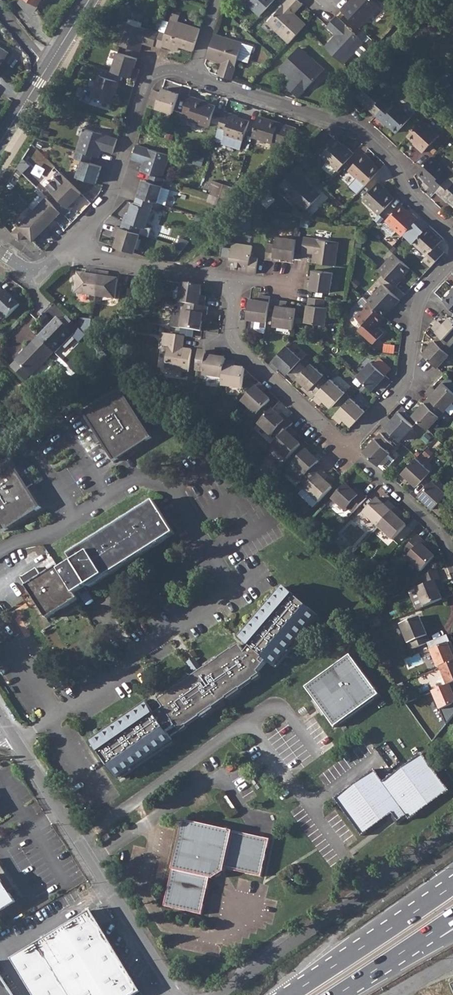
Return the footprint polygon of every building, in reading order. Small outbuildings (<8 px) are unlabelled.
[(261,16),(276,0),(244,0),(261,16)] [(269,22),(291,43),(305,27),(307,25),(297,16),(296,18),(293,15),(295,13),(304,4),(299,0),(290,0),(269,22)] [(342,10),(361,28),(381,6),(375,0),(355,0),(356,0),(354,2),(351,0),(342,10)] [(336,37),(326,47),(345,63),(356,51),(362,56),(367,50),(362,45),(365,42),(337,16),(328,25),(338,34),(340,36),(337,39),(336,37)] [(172,19),(163,45),(170,47),(179,50),(180,46),(193,51),(200,29),(172,19)] [(126,23),(119,45),(140,52),(143,43),(154,46),(158,33),(126,23)] [(215,35),(207,59),(219,63),(220,60),(224,61),(223,64),(219,75),(231,79),(243,44),(215,35)] [(8,52),(0,47),(0,65),(8,52)] [(298,49),(281,67),(294,79),(297,76),(299,78),(290,88),(300,97),(326,70),(314,58),(311,61),(298,49)] [(118,53),(113,72),(137,79),(140,70),(135,68),(138,59),(118,53)] [(84,92),(93,95),(114,101),(116,95),(113,94),(114,90),(118,91),(121,83),(99,76),(95,90),(85,87),(84,92)] [(372,81),(357,97),(371,110),(370,111),(375,116),(389,102),(384,97),(386,94),(372,81)] [(155,91),(150,106),(173,113),(179,94),(163,89),(162,93),(155,91)] [(114,101),(93,95),(84,92),(81,101),(90,104),(92,99),(112,105),(114,101)] [(190,96),(184,115),(191,117),(190,120),(210,127),(217,106),(197,100),(197,98),(190,96)] [(389,102),(375,116),(382,122),(383,121),(397,133),(412,118),(397,104),(394,107),(389,102)] [(225,112),(219,131),(226,133),(223,145),(242,151),(251,122),(232,116),(233,114),(225,112)] [(260,117),(253,137),(274,144),(274,143),(281,145),(297,129),(260,117)] [(421,121),(407,137),(418,147),(416,148),(422,154),(439,136),(421,121)] [(86,129),(79,152),(94,156),(100,158),(103,149),(103,147),(107,149),(106,151),(114,153),(119,139),(86,129)] [(22,145),(26,148),(31,141),(29,140),(27,139),(22,145)] [(321,156),(338,171),(353,154),(348,149),(346,151),(335,140),(321,156)] [(137,145),(133,159),(141,162),(142,159),(145,160),(144,163),(142,171),(151,174),(163,178),(170,155),(137,145)] [(94,156),(79,152),(76,159),(84,161),(79,178),(98,184),(103,167),(91,163),(94,156)] [(349,171),(365,186),(379,171),(368,161),(369,160),(363,155),(349,171)] [(420,170),(416,173),(430,186),(428,187),(435,193),(450,177),(444,172),(447,169),(433,156),(420,170)] [(49,199),(55,205),(62,212),(66,216),(72,210),(69,208),(74,203),(82,194),(68,180),(61,173),(48,187),(55,194),(49,199)] [(294,173),(282,187),(289,194),(286,198),(293,204),(295,201),(307,211),(321,196),(303,179),(301,180),(294,173)] [(145,181),(139,198),(159,203),(166,179),(163,178),(151,174),(148,182),(145,181)] [(435,193),(440,198),(442,197),(452,207),(452,180),(450,177),(435,193)] [(363,200),(379,215),(395,198),(384,188),(383,189),(377,184),(363,200)] [(215,195),(212,203),(223,206),(229,200),(228,199),(215,195)] [(48,198),(34,212),(52,230),(58,225),(53,221),(55,219),(62,212),(55,205),(48,198)] [(124,220),(122,228),(141,234),(143,227),(147,228),(153,209),(137,204),(134,203),(130,215),(129,221),(124,220)] [(385,221),(402,236),(418,218),(412,213),(410,215),(399,205),(385,221)] [(34,212),(20,227),(27,234),(34,241),(41,233),(43,231),(47,235),(52,230),(34,212)] [(117,226),(114,233),(120,235),(119,238),(116,247),(135,253),(141,234),(122,228),(117,226)] [(20,227),(14,232),(13,234),(20,241),(27,234),(20,227)] [(423,260),(431,268),(445,253),(438,247),(442,241),(428,228),(414,244),(427,256),(423,260)] [(175,238),(173,244),(183,248),(188,242),(175,238)] [(269,244),(266,260),(274,261),(274,257),(281,259),(294,260),(296,241),(277,238),(276,245),(269,244)] [(302,252),(311,254),(311,251),(315,252),(315,254),(313,263),(335,266),(339,243),(305,238),(302,252)] [(231,258),(230,266),(241,267),(240,272),(257,274),(259,258),(251,257),(253,246),(233,243),(231,258)] [(173,244),(171,250),(178,252),(183,248),(173,244)] [(395,254),(380,271),(398,287),(403,281),(401,280),(412,268),(395,254)] [(93,275),(90,275),(80,274),(77,293),(97,296),(100,271),(94,270),(93,275)] [(100,271),(97,296),(117,299),(119,287),(120,279),(110,278),(107,278),(108,273),(100,271)] [(306,282),(305,289),(330,293),(333,274),(314,271),(312,280),(312,283),(306,282)] [(183,283),(180,303),(185,304),(205,307),(206,300),(201,299),(202,296),(203,286),(183,283)] [(384,286),(369,302),(370,303),(385,317),(395,306),(396,308),(401,302),(384,286)] [(6,318),(20,303),(6,290),(4,292),(0,289),(0,312),(6,318)] [(251,300),(248,319),(256,321),(255,332),(265,333),(267,322),(271,299),(271,297),(264,296),(263,301),(260,301),(251,300)] [(327,300),(310,297),(306,323),(327,326),(329,309),(325,308),(327,300)] [(385,317),(370,303),(369,302),(365,298),(353,310),(353,314),(357,317),(357,318),(364,324),(359,330),(375,345),(385,333),(380,329),(377,332),(375,330),(378,327),(387,318),(385,317)] [(278,301),(275,326),(294,329),(297,309),(287,308),(285,307),(285,302),(278,301)] [(205,307),(185,304),(182,329),(202,331),(203,322),(204,315),(208,315),(209,307),(205,307)] [(105,319),(109,323),(115,316),(111,312),(105,319)] [(51,323),(38,336),(55,352),(80,327),(68,316),(63,321),(59,318),(53,325),(51,323)] [(433,328),(440,335),(451,345),(452,343),(452,320),(450,317),(442,326),(437,323),(433,328)] [(84,318),(83,330),(91,338),(93,319),(84,318)] [(128,321),(127,328),(137,330),(138,322),(128,321)] [(137,330),(127,328),(126,336),(136,338),(137,330)] [(185,337),(163,334),(161,346),(169,347),(166,370),(189,373),(192,351),(184,349),(181,349),(181,345),(184,345),(185,337)] [(424,354),(438,367),(452,351),(452,347),(451,345),(440,335),(424,354)] [(33,343),(16,361),(31,376),(49,359),(33,343)] [(287,346),(269,365),(275,370),(279,366),(281,368),(289,375),(302,360),(287,346)] [(200,352),(197,372),(205,373),(204,377),(223,380),(226,361),(226,360),(214,358),(207,357),(208,353),(200,352)] [(223,380),(222,386),(243,389),(245,370),(235,368),(232,368),(233,362),(226,361),(223,380)] [(371,363),(358,377),(365,384),(373,390),(379,383),(381,381),(385,385),(390,380),(371,363)] [(311,364),(298,379),(305,386),(311,391),(308,393),(314,398),(327,384),(322,379),(325,376),(311,364)] [(314,398),(313,399),(319,404),(322,399),(324,401),(332,408),(345,393),(330,380),(327,384),(314,398)] [(259,383),(242,402),(257,415),(271,400),(263,394),(261,392),(265,388),(259,383)] [(427,394),(430,398),(445,411),(452,401),(452,392),(443,383),(436,390),(434,392),(431,389),(427,394)] [(120,390),(83,413),(96,433),(91,437),(96,444),(101,441),(114,461),(151,438),(120,390)] [(430,398),(414,415),(428,429),(445,411),(430,398)] [(351,399),(334,418),(340,423),(343,419),(345,420),(352,427),(366,412),(351,399)] [(272,410),(259,424),(272,436),(274,433),(279,438),(290,427),(293,423),(287,419),(285,421),(279,416),(272,410)] [(386,419),(382,424),(400,441),(413,427),(399,413),(392,421),(390,422),(386,419)] [(279,438),(272,446),(287,459),(301,444),(293,438),(291,436),(295,432),(290,427),(279,438)] [(381,434),(365,453),(379,466),(396,448),(381,434)] [(307,450),(293,465),(306,477),(303,481),(309,486),(322,471),(316,466),(320,462),(307,450)] [(0,465),(0,524),(4,531),(41,508),(28,488),(33,484),(28,476),(23,480),(10,459),(0,465)] [(416,459),(399,477),(404,483),(408,479),(410,480),(417,487),(431,472),(416,459)] [(309,486),(305,490),(320,503),(333,488),(326,482),(324,480),(327,476),(322,471),(309,486)] [(432,482),(419,496),(442,517),(452,505),(445,498),(448,495),(432,482)] [(347,485),(333,500),(345,512),(348,509),(354,514),(368,499),(361,494),(359,496),(354,492),(347,485)] [(364,514),(379,527),(396,509),(391,504),(387,508),(385,506),(378,499),(364,514)] [(37,568),(21,578),(24,582),(46,618),(77,598),(74,594),(78,592),(86,587),(88,585),(90,587),(174,533),(154,501),(68,554),(73,561),(60,569),(57,565),(42,575),(37,568)] [(396,509),(379,527),(394,541),(407,526),(400,520),(398,518),(402,514),(396,509)] [(426,549),(422,545),(424,542),(418,537),(404,551),(410,556),(407,559),(422,572),(436,557),(426,549)] [(370,578),(373,574),(380,567),(373,561),(363,572),(370,578)] [(438,587),(443,586),(437,570),(423,576),(426,584),(416,588),(420,597),(413,600),(417,610),(424,607),(443,599),(439,590),(438,587)] [(92,742),(117,778),(172,740),(170,736),(240,688),(240,689),(254,680),(253,679),(259,672),(267,661),(274,667),(318,616),(284,587),(241,638),(250,647),(245,653),(240,645),(233,650),(232,649),(219,658),(219,659),(159,700),(164,708),(155,714),(147,703),(92,742)] [(420,617),(402,624),(412,650),(431,643),(420,617)] [(439,669),(441,668),(452,663),(452,645),(452,643),(432,651),(439,669)] [(351,654),(306,687),(336,727),(381,694),(351,654)] [(441,668),(449,687),(452,685),(452,663),(441,668)] [(433,693),(441,711),(452,706),(452,685),(449,687),(433,693)] [(375,769),(335,798),(362,836),(390,815),(398,825),(408,818),(410,820),(450,790),(422,753),(384,781),(375,769)] [(184,820),(166,907),(204,915),(211,878),(215,879),(227,872),(227,869),(264,876),(272,838),(184,820)] [(17,903),(9,891),(9,892),(7,889),(0,866),(0,913),(17,903)] [(34,994),(135,994),(141,992),(92,910),(12,958),(34,994)] [(0,973),(0,994),(14,994),(0,973)]
